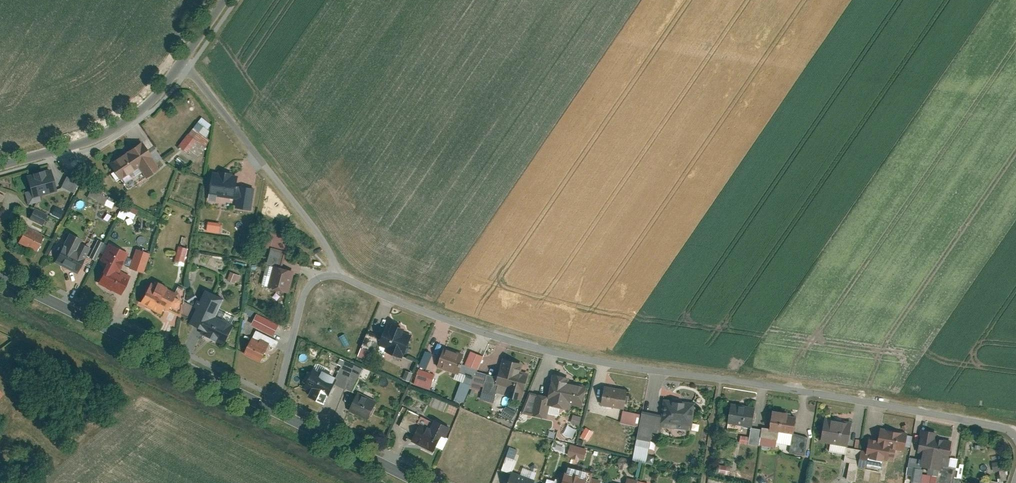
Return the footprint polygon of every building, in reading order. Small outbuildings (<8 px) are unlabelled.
[(213,140),(209,137),(213,130),(211,128),(214,124),(204,116),(182,145),(199,158),(213,140)] [(140,137),(108,161),(122,180),(154,157),(140,137)] [(26,175),(32,196),(56,189),(49,168),(26,175)] [(213,170),(209,192),(233,197),(236,183),(237,175),(213,170)] [(64,187),(77,192),(82,180),(68,175),(64,187)] [(257,184),(236,183),(234,202),(255,204),(257,184)] [(89,196),(113,207),(117,200),(92,188),(89,196)] [(46,225),(51,214),(38,207),(32,218),(46,225)] [(135,218),(137,213),(122,207),(119,216),(127,219),(128,216),(135,218)] [(211,232),(224,232),(224,221),(211,221),(211,232)] [(18,238),(38,250),(45,236),(26,225),(18,238)] [(51,256),(76,270),(90,245),(66,231),(51,256)] [(110,242),(101,258),(118,267),(127,252),(110,242)] [(177,261),(186,264),(190,247),(181,245),(177,261)] [(133,269),(147,272),(152,251),(137,248),(133,269)] [(269,289),(291,294),(297,270),(283,267),(287,252),(273,248),(263,285),(270,287),(269,289)] [(91,276),(120,293),(131,274),(118,267),(101,258),(91,276)] [(239,283),(242,274),(232,271),(230,280),(239,283)] [(140,298),(167,313),(176,297),(150,282),(140,298)] [(183,320),(207,334),(216,318),(228,297),(204,284),(183,320)] [(258,313),(252,323),(273,334),(278,324),(258,313)] [(207,334),(222,343),(231,327),(216,318),(207,334)] [(392,324),(389,331),(383,329),(382,331),(372,327),(362,348),(377,354),(379,348),(405,358),(414,335),(406,332),(406,330),(392,324)] [(237,345),(262,359),(270,345),(245,331),(237,345)] [(466,357),(446,349),(439,367),(459,375),(466,357)] [(484,357),(469,352),(464,366),(479,371),(484,357)] [(497,380),(495,384),(505,387),(502,398),(520,404),(529,376),(522,374),(524,366),(503,360),(497,380)] [(338,378),(314,367),(307,383),(330,394),(338,378)] [(435,375),(419,369),(413,386),(430,391),(435,375)] [(471,386),(470,389),(491,396),(495,384),(497,380),(475,373),(471,386)] [(581,406),(586,382),(549,374),(545,393),(543,403),(548,404),(559,406),(568,408),(569,403),(581,406)] [(471,386),(460,382),(454,401),(465,404),(470,389),(471,386)] [(627,392),(605,387),(601,407),(621,411),(624,411),(627,392)] [(545,416),(546,413),(548,404),(543,403),(545,393),(527,389),(522,411),(545,416)] [(378,400),(356,391),(349,409),(370,418),(378,400)] [(662,419),(660,427),(689,432),(694,406),(665,401),(662,419)] [(546,413),(558,415),(559,406),(548,404),(546,413)] [(756,410),(731,405),(728,424),(751,429),(752,429),(756,410)] [(624,411),(621,411),(619,424),(639,428),(641,415),(624,411)] [(769,429),(768,433),(793,437),(794,434),(797,417),(772,412),(769,429)] [(576,414),(574,422),(582,424),(584,416),(576,414)] [(662,419),(641,415),(639,428),(633,462),(645,464),(651,432),(659,434),(660,427),(662,419)] [(450,429),(421,416),(409,443),(433,453),(435,448),(441,451),(450,429)] [(853,425),(825,420),(821,444),(847,448),(848,449),(853,425)] [(582,435),(591,440),(596,431),(588,426),(582,435)] [(762,428),(761,431),(760,438),(767,440),(768,433),(769,429),(762,428)] [(752,429),(751,429),(748,444),(758,446),(760,438),(761,431),(752,429)] [(877,446),(869,444),(865,461),(882,464),(883,460),(893,462),(896,451),(907,453),(911,435),(881,429),(877,446)] [(937,435),(921,432),(916,454),(922,455),(920,468),(923,469),(927,470),(939,472),(940,466),(948,468),(953,443),(936,439),(937,435)] [(794,434),(793,437),(790,454),(804,457),(807,437),(794,434)] [(573,443),(569,455),(586,460),(590,449),(573,443)] [(848,449),(847,448),(844,461),(857,463),(860,451),(848,449)] [(955,456),(953,466),(960,467),(962,458),(955,456)] [(516,461),(509,482),(536,482),(540,469),(516,461)] [(1005,461),(995,461),(996,471),(1006,470),(1005,461)] [(598,481),(591,478),(593,471),(566,463),(560,482),(597,482),(598,481)] [(923,469),(920,468),(908,466),(905,481),(912,482),(913,482),(920,482),(921,476),(923,469)] [(921,476),(920,482),(937,482),(939,472),(927,470),(926,477),(921,476)]
